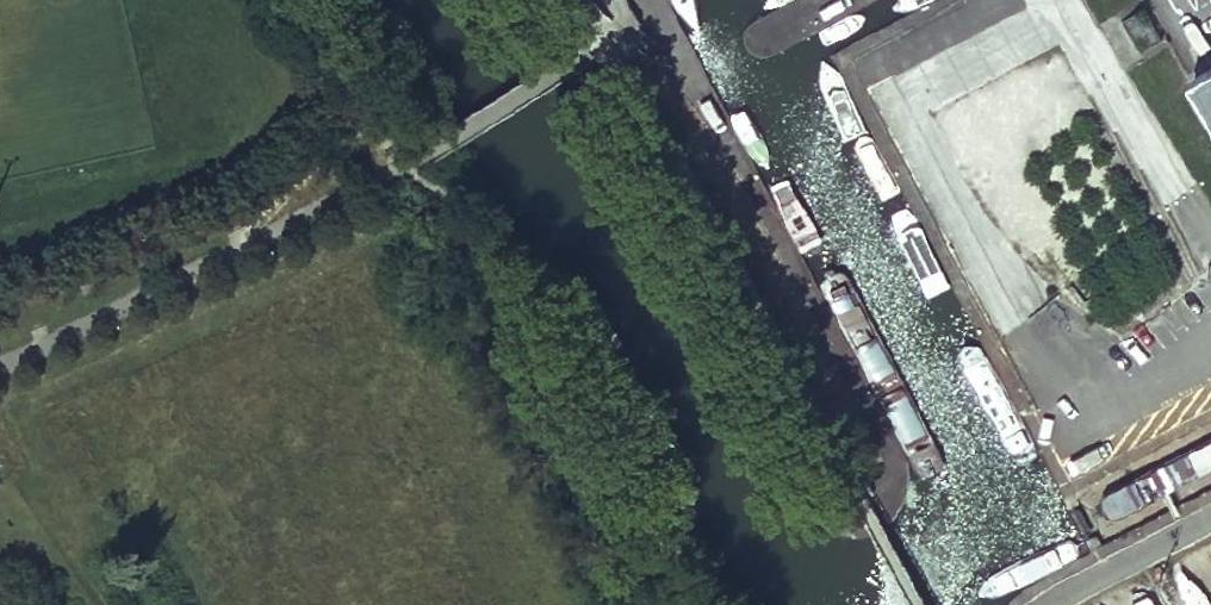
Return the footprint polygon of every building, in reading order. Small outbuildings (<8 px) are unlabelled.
[(1135,12),(1120,21),(1135,47),(1151,38),(1135,12)] [(1188,81),(1210,119),(1210,67),(1188,81)]
